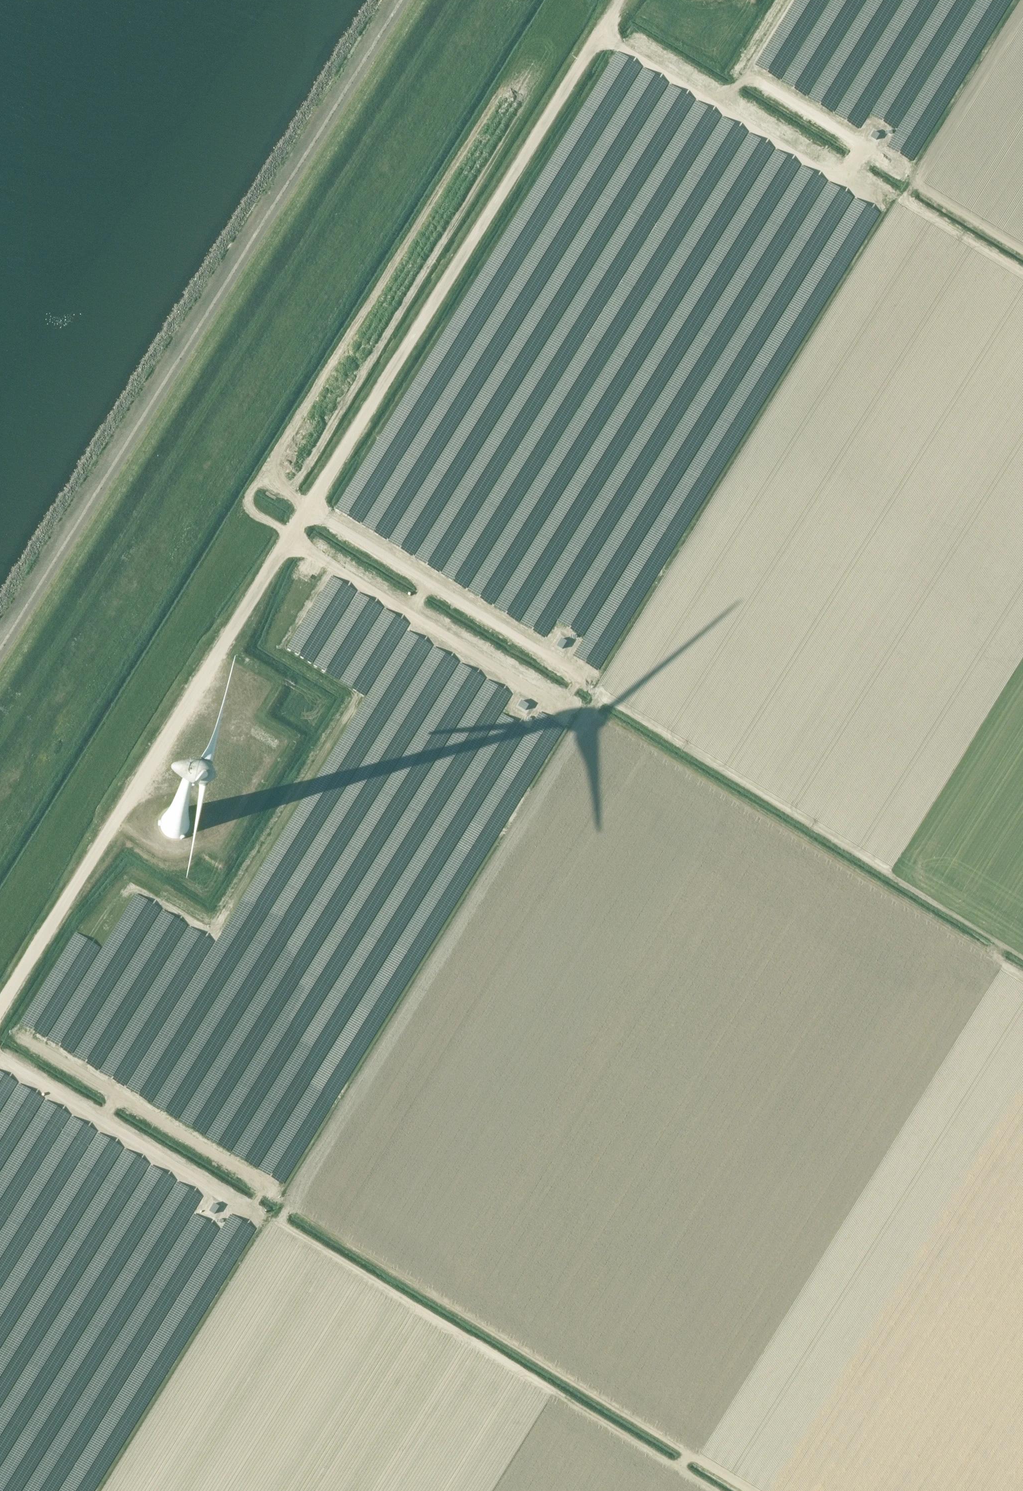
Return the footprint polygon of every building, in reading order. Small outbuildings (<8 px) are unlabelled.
[(158,818),(158,823),(158,827),(160,832),(163,835),(167,838),(172,839),(177,839),(181,838),(185,835),(188,832),(190,827),(191,823),(190,818),(188,814),(185,810),(181,808),(177,806),(172,806),(167,808),(163,810),(160,814),(158,818)]
